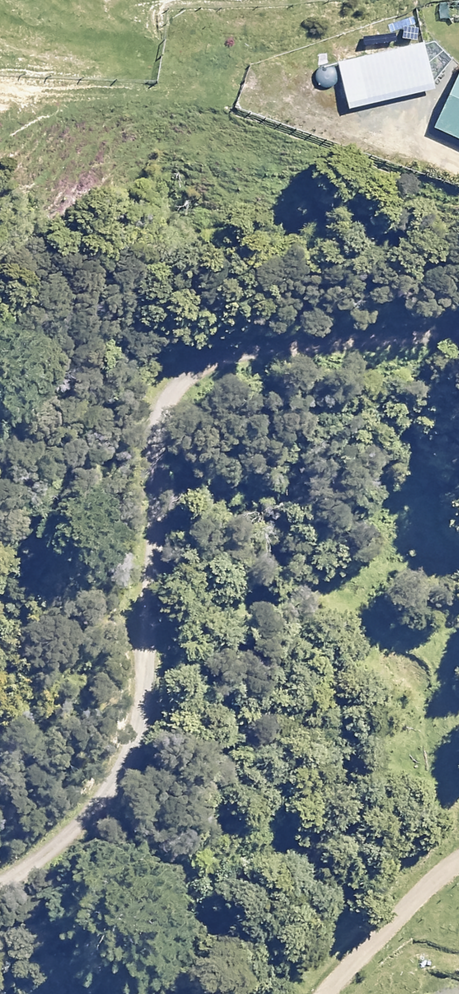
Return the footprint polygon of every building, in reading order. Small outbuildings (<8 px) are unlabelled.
[(428,45),(340,65),(350,111),(439,91),(428,45)] [(436,131),(458,142),(458,84),(436,131)]
